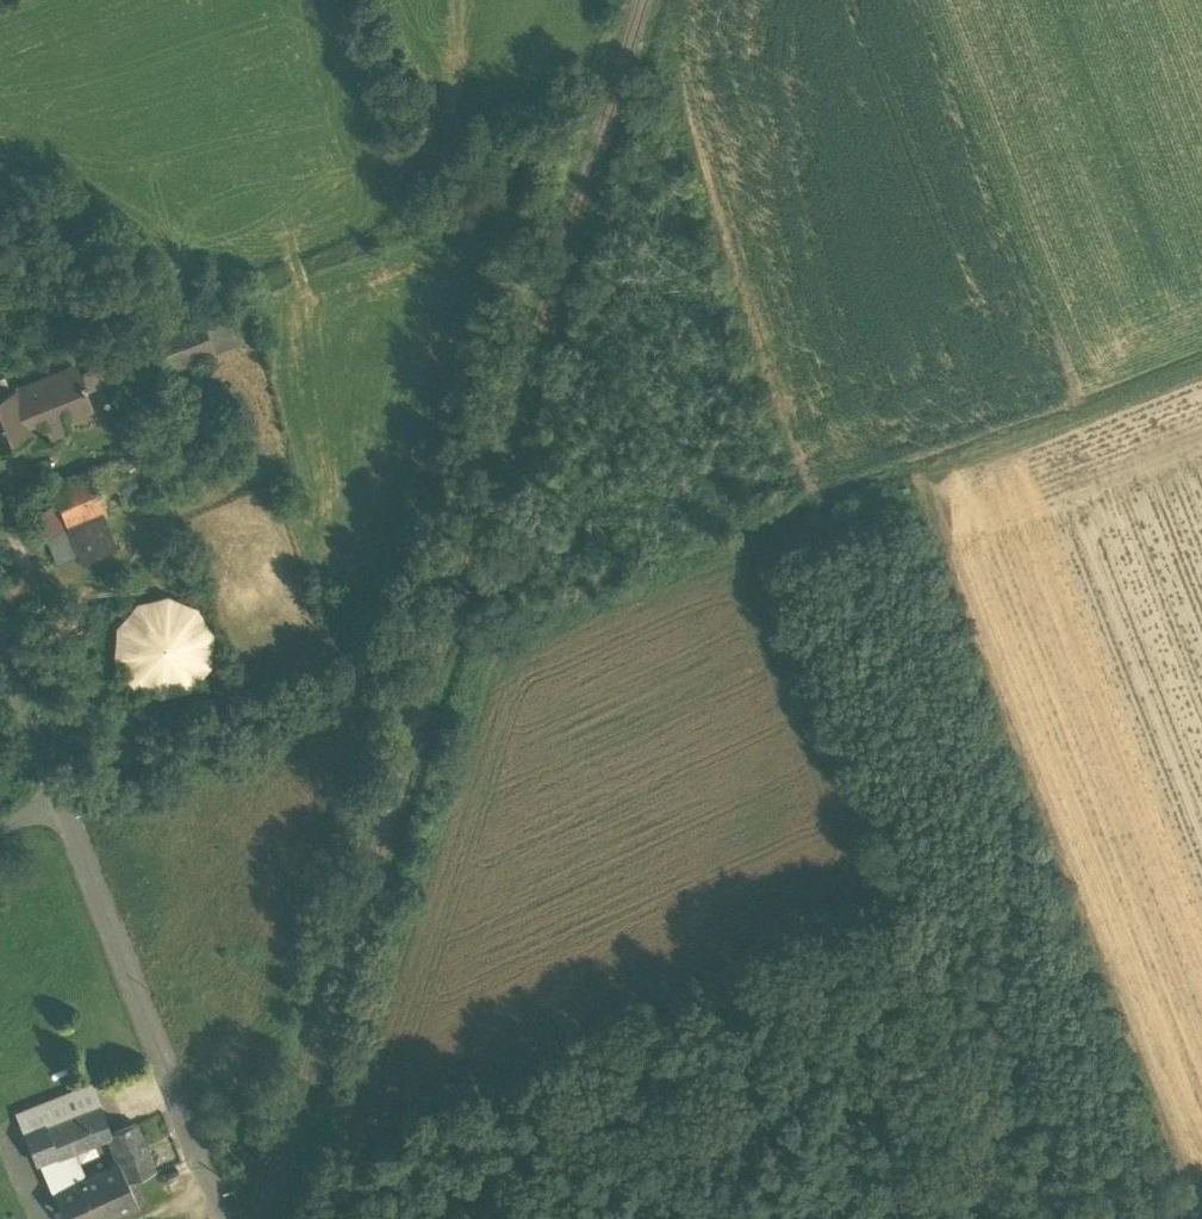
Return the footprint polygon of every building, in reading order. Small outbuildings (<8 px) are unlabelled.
[(204,314),(166,327),(179,364),(217,352),(204,314)] [(12,393),(13,396),(0,400),(0,445),(47,426),(49,431),(55,434),(62,431),(65,425),(63,420),(91,409),(83,390),(85,389),(83,384),(81,385),(75,368),(12,393)] [(89,470),(50,485),(67,527),(105,511),(89,470)] [(114,548),(105,522),(52,542),(61,567),(114,548)] [(133,697),(199,684),(196,671),(218,667),(203,592),(116,610),(133,697)] [(92,1083),(16,1113),(24,1134),(63,1119),(100,1104),(92,1083)] [(100,1104),(63,1119),(74,1147),(109,1133),(111,1132),(100,1104)] [(63,1119),(24,1134),(35,1162),(39,1161),(71,1148),(74,1147),(63,1119)] [(111,1132),(109,1133),(120,1162),(120,1163),(128,1182),(154,1170),(136,1122),(111,1132)] [(71,1148),(39,1161),(53,1193),(79,1181),(85,1179),(71,1148)] [(85,1179),(79,1181),(87,1199),(91,1197),(128,1182),(120,1163),(85,1179)] [(53,1193),(65,1218),(101,1218),(91,1197),(87,1199),(79,1181),(53,1193)] [(91,1197),(101,1218),(104,1218),(138,1204),(128,1182),(91,1197)]
